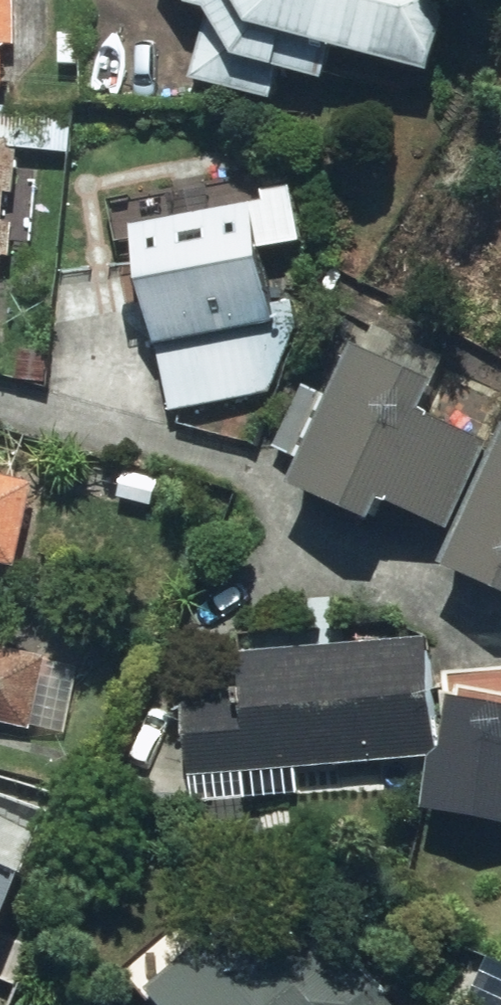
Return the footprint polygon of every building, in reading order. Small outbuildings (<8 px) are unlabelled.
[(18,86),(18,0),(0,0),(0,86),(18,86)] [(433,67),(447,0),(198,0),(204,9),(198,85),(280,96),(290,43),(433,67)] [(0,138),(0,337),(8,337),(26,139),(0,138)] [(265,200),(140,224),(171,411),(293,391),(269,247),(307,241),(297,179),(262,185),(265,200)] [(362,342),(331,397),(307,383),(274,443),(309,462),(295,489),(377,529),(389,504),(452,535),(439,562),(500,592),(500,430),(493,447),(430,416),(446,383),(362,342)] [(20,567),(35,483),(0,477),(0,563),(20,567)] [(43,727),(56,652),(0,642),(0,718),(43,727)] [(239,648),(239,700),(188,702),(189,765),(333,762),(334,775),(434,773),(432,645),(239,648)] [(453,662),(450,758),(441,758),(439,820),(500,822),(500,664),(453,662)] [(30,865),(0,853),(0,940),(30,865)] [(238,901),(198,937),(183,921),(132,967),(166,1004),(295,1004),(316,986),(238,901)]
